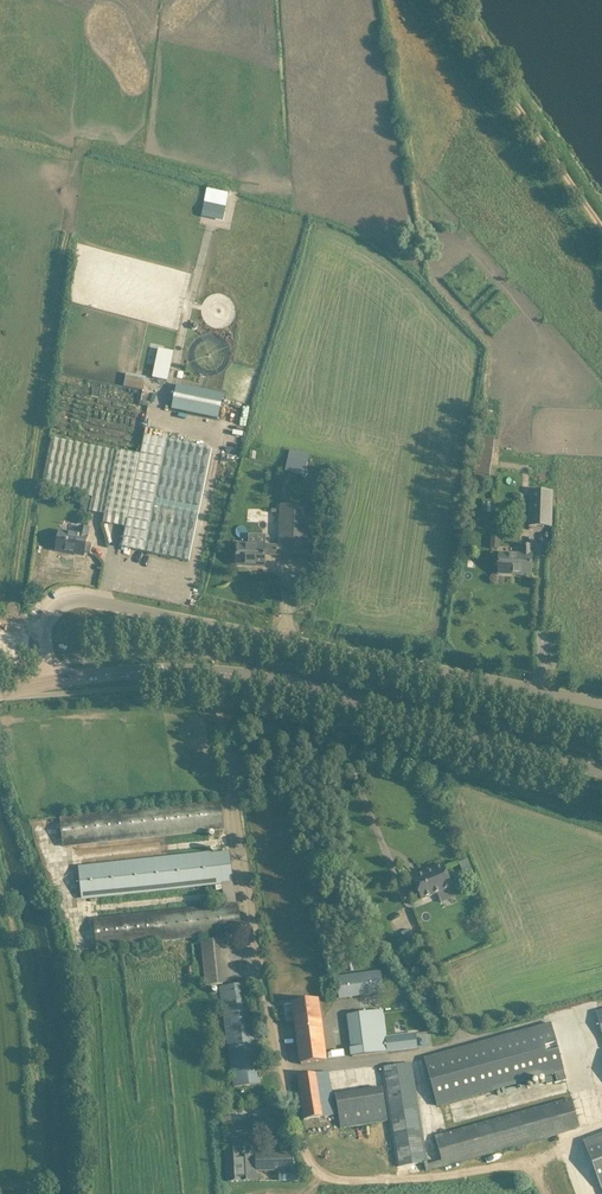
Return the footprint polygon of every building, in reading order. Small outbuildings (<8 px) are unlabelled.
[(206,191),(202,212),(224,216),(228,195),(206,191)] [(159,349),(153,378),(167,381),(173,352),(159,349)] [(141,391),(145,378),(125,372),(121,385),(141,391)] [(177,385),(172,410),(218,420),(223,395),(177,385)] [(103,517),(127,521),(121,548),(188,562),(212,449),(144,435),(140,456),(52,439),(42,490),(106,501),(103,517)] [(288,459),(285,472),(305,476),(308,463),(288,459)] [(333,470),(330,479),(341,482),(343,472),(333,470)] [(529,519),(529,526),(543,526),(551,527),(552,492),(530,491),(529,519)] [(279,556),(279,557),(307,558),(309,506),(281,506),(279,546),(279,556)] [(90,554),(92,544),(86,543),(88,537),(87,537),(89,529),(80,527),(78,535),(60,532),(56,550),(84,556),(84,552),(90,554)] [(468,533),(466,547),(477,548),(477,541),(472,540),(472,534),(468,533)] [(237,544),(237,545),(236,566),(265,567),(265,555),(279,556),(279,546),(265,546),(265,545),(237,544)] [(499,554),(499,563),(498,574),(531,576),(532,555),(530,555),(531,546),(522,546),(522,555),(499,554)] [(64,847),(224,829),(221,801),(60,818),(64,847)] [(81,897),(233,881),(230,852),(78,869),(81,897)] [(469,861),(461,864),(464,873),(473,870),(469,861)] [(413,878),(417,889),(422,900),(452,887),(443,865),(413,878)] [(97,948),(241,933),(238,904),(94,920),(97,948)] [(203,941),(206,986),(223,985),(219,940),(203,941)] [(339,998),(383,992),(380,972),(337,978),(339,998)] [(260,1083),(257,1066),(262,1066),(249,983),(219,988),(234,1087),(260,1083)] [(326,1060),(318,1000),(293,1004),(301,1063),(326,1060)] [(382,1011),(347,1015),(353,1057),(376,1054),(388,1052),(383,1012),(382,1011)] [(393,1011),(383,1012),(388,1052),(417,1048),(417,1047),(416,1034),(396,1037),(393,1011)] [(551,1023),(424,1058),(437,1107),(447,1104),(466,1099),(545,1077),(547,1084),(553,1083),(551,1076),(555,1074),(558,1083),(567,1080),(551,1023)] [(381,1068),(392,1136),(398,1171),(415,1168),(415,1164),(424,1163),(426,1171),(580,1128),(571,1098),(435,1136),(442,1161),(428,1165),(427,1162),(412,1063),(381,1068)] [(304,1120),(315,1119),(335,1116),(328,1072),(297,1077),(304,1120)] [(335,1095),(338,1115),(341,1129),(388,1121),(383,1088),(335,1095)] [(231,1119),(221,1118),(221,1128),(231,1128),(231,1119)] [(583,1140),(601,1189),(601,1133),(583,1140)] [(373,1169),(372,1138),(365,1139),(366,1170),(373,1169)] [(242,1148),(225,1149),(227,1183),(257,1181),(257,1170),(291,1171),(291,1154),(256,1153),(256,1158),(252,1158),(252,1156),(242,1156),(242,1148)]
